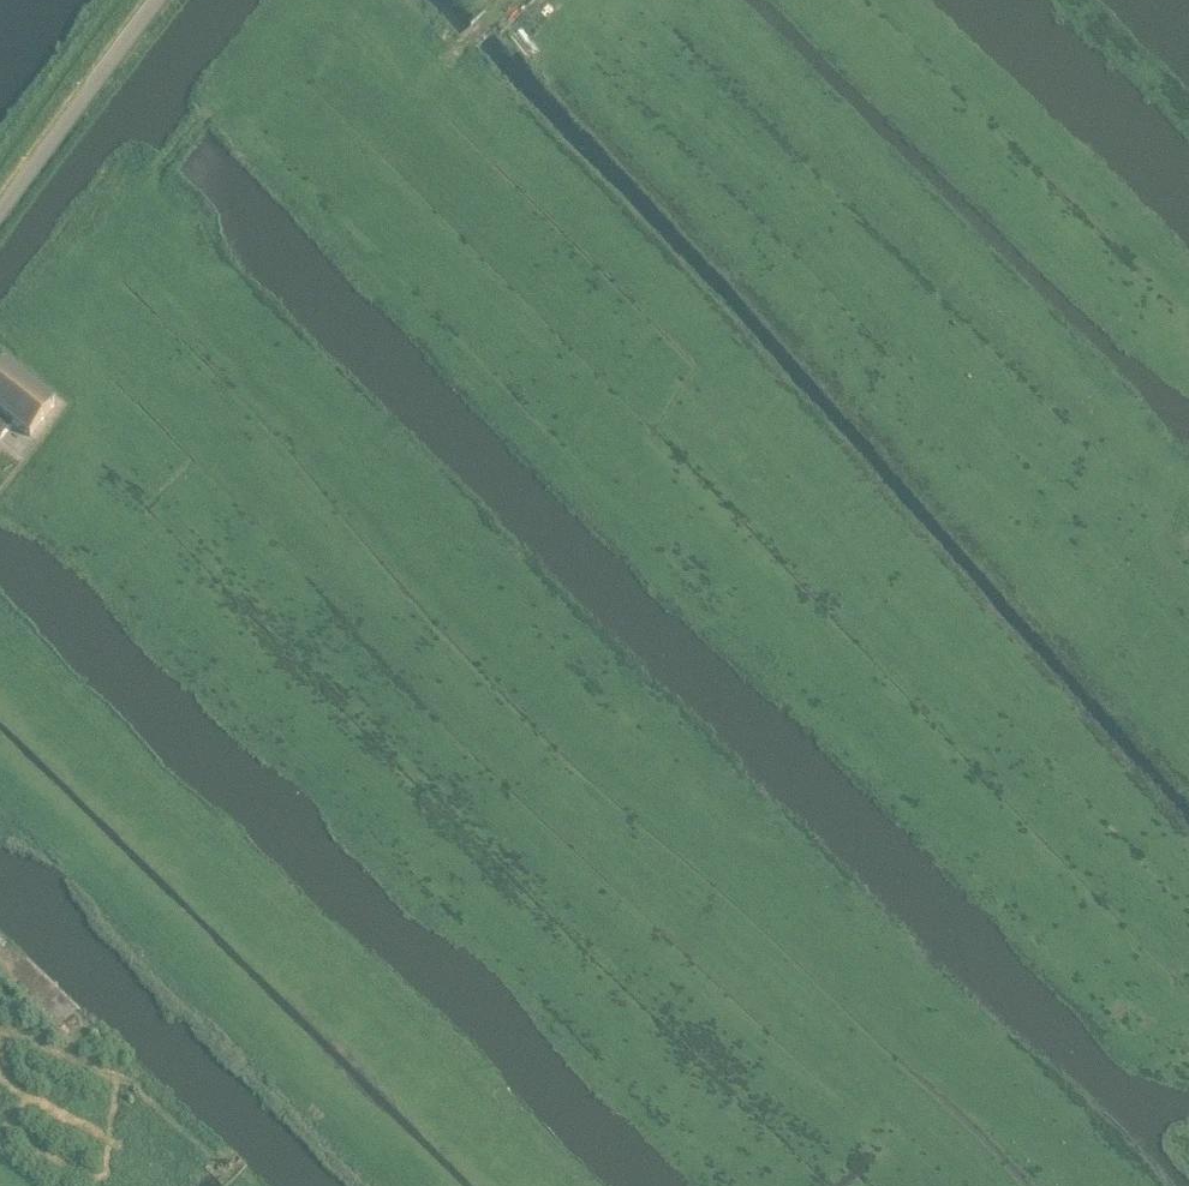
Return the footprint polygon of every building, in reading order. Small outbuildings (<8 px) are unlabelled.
[(0,371),(0,428),(8,417),(30,435),(51,409),(34,396),(39,390),(6,364),(0,371)]
